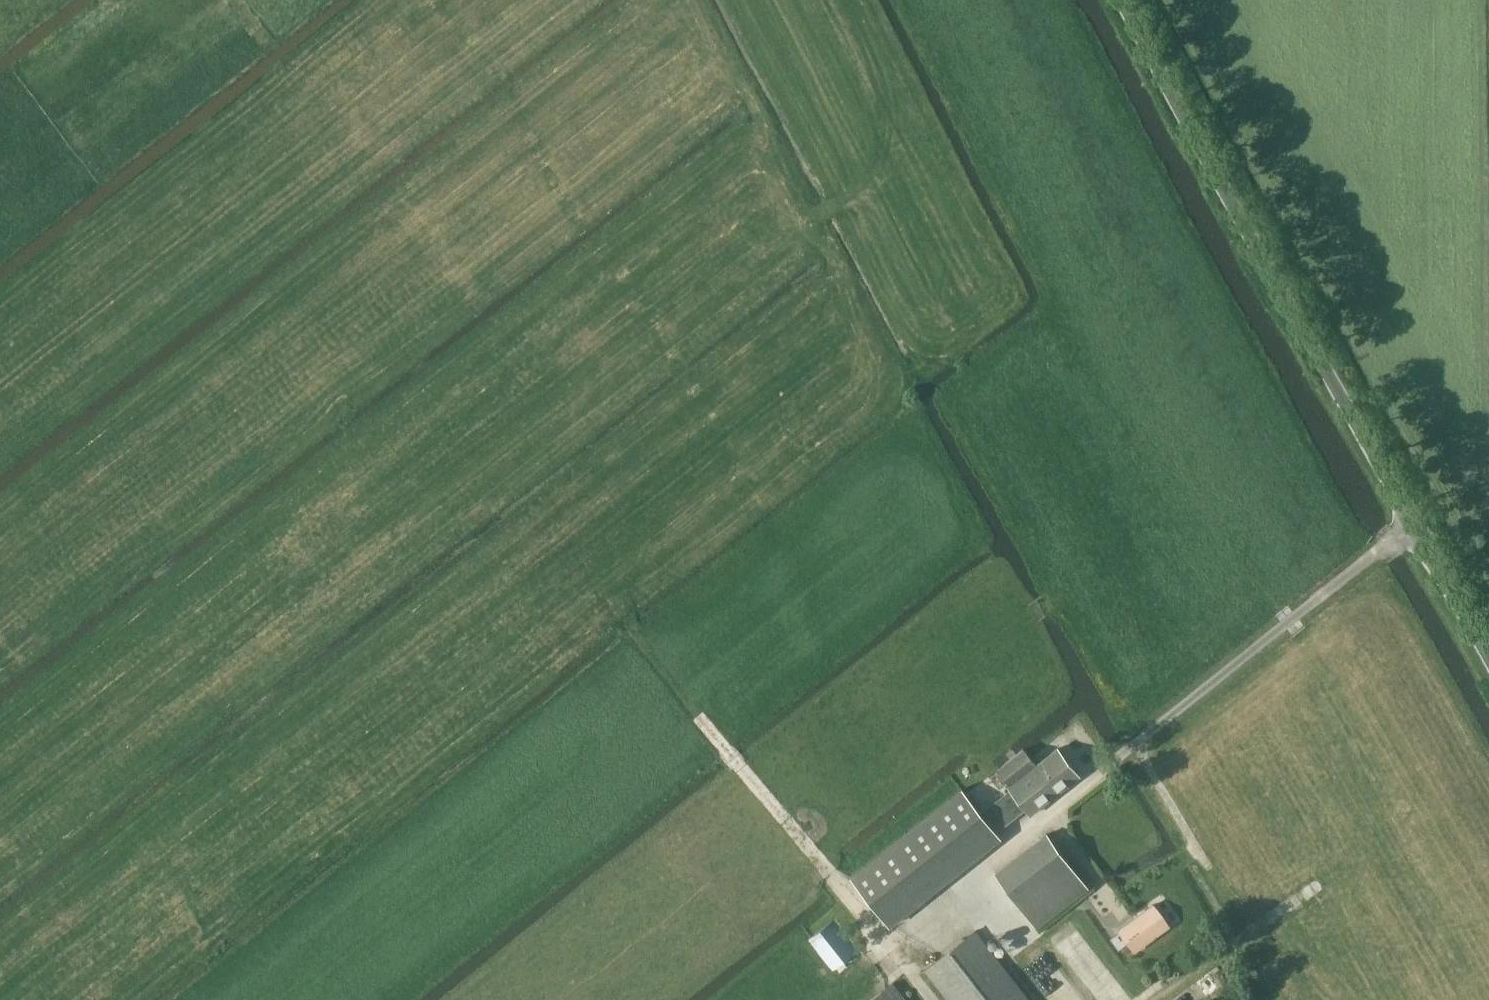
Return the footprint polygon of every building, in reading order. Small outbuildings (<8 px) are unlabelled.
[(1031,814),(1080,776),(1058,749),(1037,765),(1024,749),(999,769),(1011,784),(1009,787),(1012,790),(1026,808),(1031,814)] [(996,832),(1026,808),(1012,790),(982,814),(962,789),(851,877),(891,926),(1001,838),(996,832)] [(1037,927),(1088,888),(1047,834),(996,873),(1037,927)] [(1119,930),(1120,932),(1111,939),(1119,950),(1129,943),(1135,952),(1169,927),(1154,905),(1119,930)] [(976,930),(925,970),(949,999),(1031,999),(976,930)] [(892,983),(871,999),(905,999),(892,983)]
